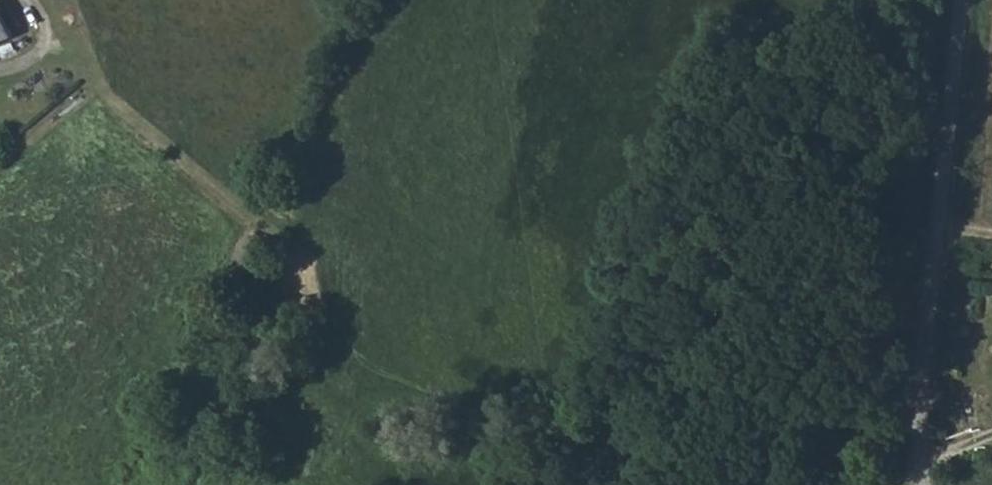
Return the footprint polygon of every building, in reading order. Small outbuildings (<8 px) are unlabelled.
[(9,44),(0,17),(0,47),(9,44)]
